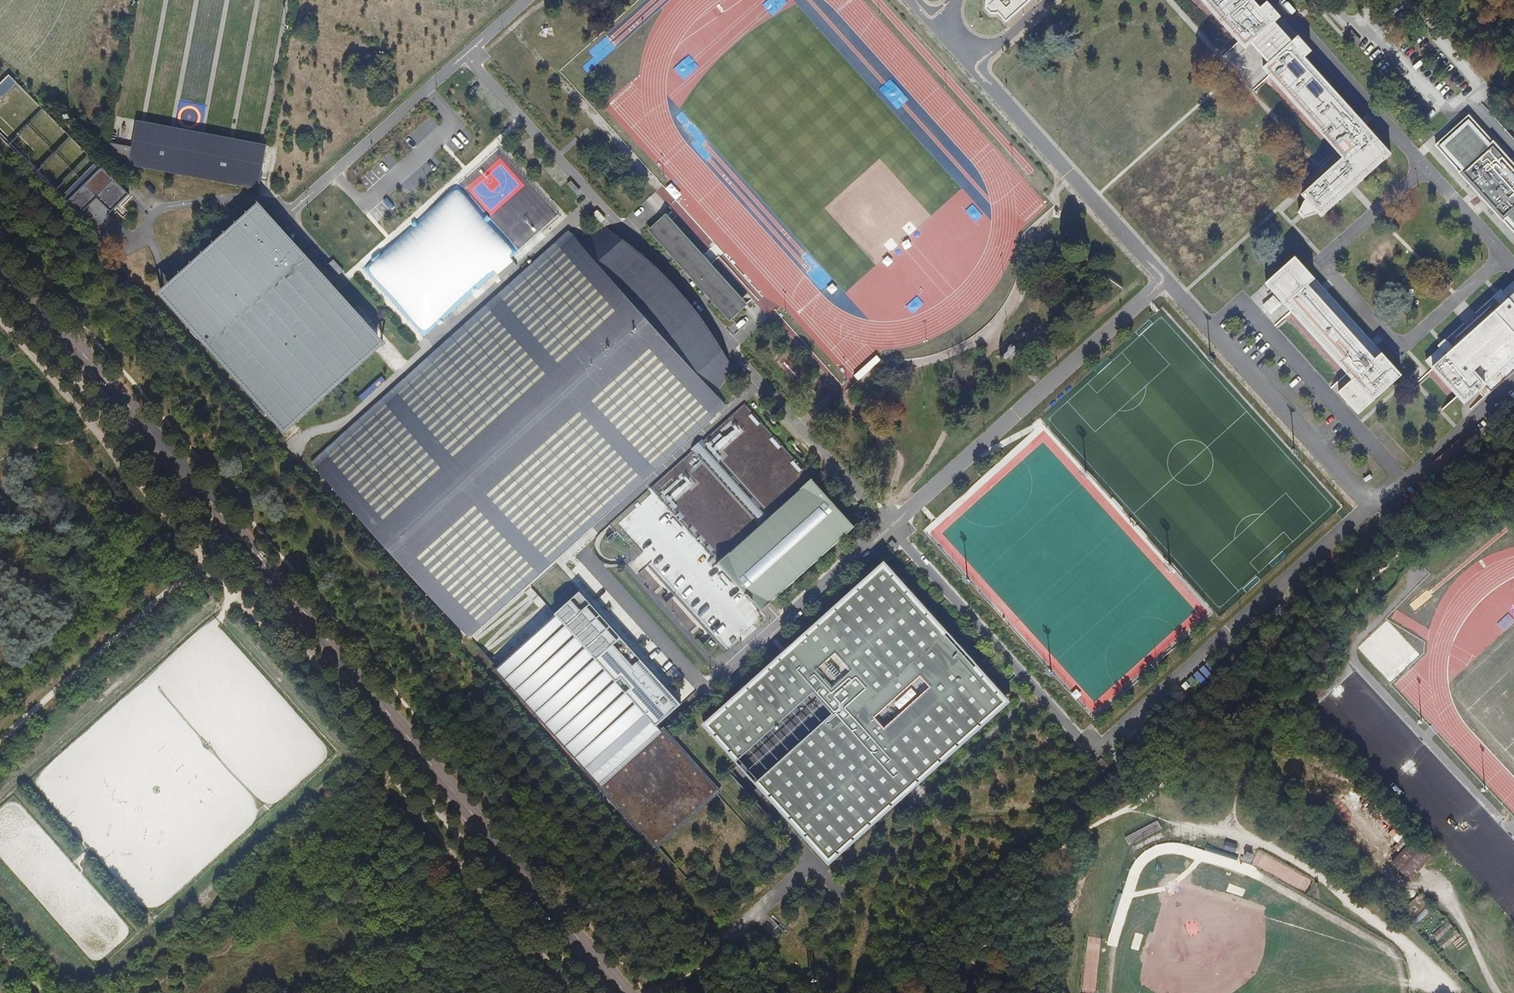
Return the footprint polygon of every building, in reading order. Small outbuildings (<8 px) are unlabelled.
[(789,1),(788,0),(771,0),(765,5),(774,14),(789,1)] [(1007,22),(1030,0),(986,0),(987,1),(985,8),(990,13),(999,14),(1007,22)] [(1304,218),(1315,214),(1317,212),(1321,216),(1353,188),(1391,154),(1363,123),(1304,58),(1311,52),(1298,37),(1291,43),(1274,24),(1281,18),(1268,3),(1261,9),(1252,0),(1202,0),(1343,158),(1302,195),(1306,200),(1304,203),(1299,213),(1301,215),(1304,218)] [(608,53),(614,47),(606,38),(600,43),(608,53)] [(1223,55),(1229,62),(1244,48),(1238,41),(1223,55)] [(16,82),(7,74),(0,81),(0,99),(16,82)] [(899,106),(907,98),(898,88),(889,96),(899,106)] [(1513,232),(1513,164),(1492,140),(1491,141),(1468,116),(1436,145),(1459,171),(1457,172),(1502,222),(1504,221),(1513,232)] [(267,145),(138,121),(130,166),(259,190),(267,145)] [(130,147),(111,143),(109,157),(128,160),(130,147)] [(88,218),(100,231),(115,215),(103,203),(88,218)] [(167,295),(285,426),(378,343),(260,211),(172,290),(167,295)] [(649,230),(730,321),(748,305),(667,214),(649,230)] [(952,231),(941,240),(948,249),(959,239),(952,231)] [(313,464),(468,637),(725,405),(716,394),(600,265),(570,232),(313,464)] [(625,241),(600,265),(716,394),(733,366),(706,320),(671,280),(625,241)] [(1339,392),(1358,413),(1401,375),(1322,285),(1297,257),(1268,282),(1353,380),(1339,392)] [(510,258),(496,270),(502,277),(516,265),(510,258)] [(335,259),(328,263),(336,276),(342,272),(335,259)] [(1464,404),(1485,385),(1491,392),(1513,371),(1513,283),(1503,293),(1501,290),(1497,293),(1494,297),(1502,306),(1454,349),(1446,340),(1442,343),(1439,346),(1441,348),(1426,362),(1464,404)] [(744,404),(650,487),(709,553),(722,556),(741,538),(747,507),(754,515),(758,511),(724,493),(740,496),(741,485),(755,492),(757,488),(746,486),(750,465),(736,477),(724,463),(729,454),(752,458),(737,450),(740,448),(735,442),(760,446),(761,443),(772,445),(771,449),(779,451),(779,446),(764,428),(763,436),(755,434),(761,423),(744,404)] [(1366,482),(1378,472),(1374,468),(1363,479),(1366,482)] [(720,562),(762,610),(857,526),(814,478),(720,562)] [(647,565),(637,574),(654,593),(664,584),(647,565)] [(1006,701),(885,566),(708,725),(829,860),(1006,701)] [(498,665),(600,777),(659,724),(681,704),(580,591),(552,617),(498,665)] [(697,625),(674,596),(665,603),(688,631),(697,625)] [(653,643),(647,648),(655,657),(661,652),(653,643)] [(659,724),(600,777),(655,839),(715,785),(659,724)] [(1391,829),(1387,835),(1398,842),(1402,836),(1391,829)] [(1392,862),(1410,880),(1431,858),(1413,840),(1392,862)] [(1226,842),(1224,850),(1234,852),(1236,844),(1226,842)] [(1432,935),(1437,941),(1453,927),(1449,921),(1432,935)] [(1439,942),(1444,949),(1460,937),(1455,930),(1439,942)]
